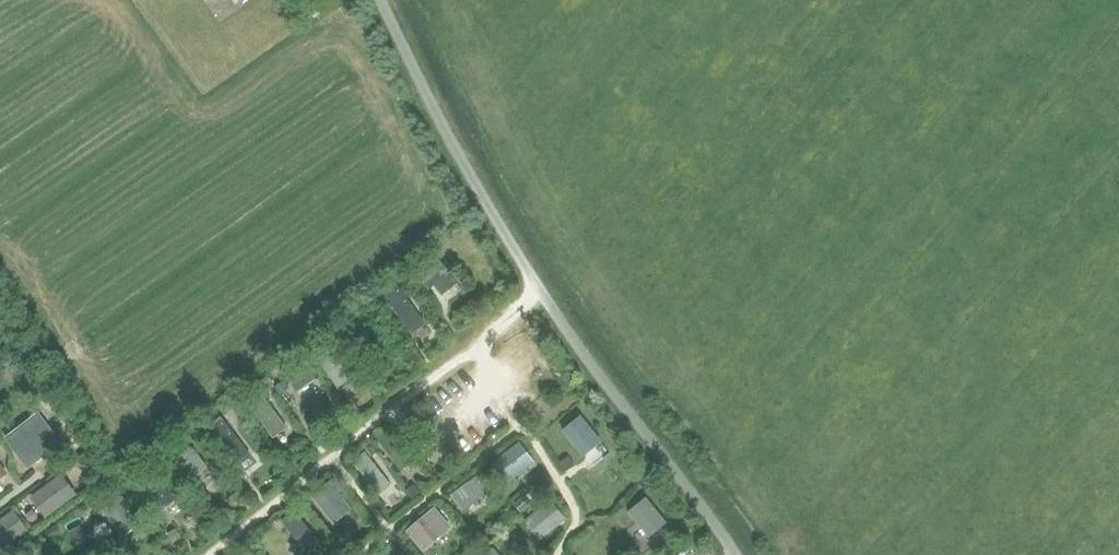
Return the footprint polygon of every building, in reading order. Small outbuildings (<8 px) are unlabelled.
[(436,254),(415,271),(430,291),(435,287),(441,295),(458,282),(436,254)] [(406,275),(398,280),(403,288),(411,282),(406,275)] [(329,327),(321,332),(328,342),(336,337),(329,327)] [(282,372),(297,393),(315,379),(301,359),(282,372)] [(268,376),(256,383),(262,391),(273,383),(268,376)] [(284,380),(275,386),(280,393),(289,387),(284,380)] [(557,449),(588,423),(574,404),(542,430),(557,449)] [(38,413),(6,438),(28,467),(60,443),(38,413)] [(199,432),(191,437),(197,446),(205,440),(199,432)] [(369,444),(364,448),(371,457),(376,453),(380,450),(373,441),(369,444)] [(520,443),(492,464),(500,474),(499,475),(506,484),(515,477),(509,470),(529,454),(520,443)] [(154,494),(165,508),(179,497),(156,469),(134,486),(146,501),(154,494)] [(280,470),(271,475),(276,482),(284,476),(280,470)] [(30,497),(45,517),(76,494),(62,474),(30,497)] [(451,495),(462,510),(489,490),(479,475),(451,495)] [(336,481),(313,499),(316,502),(333,524),(352,509),(344,498),(347,496),(336,481)] [(648,481),(642,485),(650,495),(656,491),(648,481)] [(414,485),(407,490),(414,498),(420,493),(414,485)] [(103,510),(97,513),(110,531),(115,528),(123,539),(143,525),(123,495),(103,510)] [(525,497),(515,505),(522,512),(531,504),(525,497)] [(665,521),(646,497),(627,511),(648,536),(665,521)] [(525,521),(542,541),(568,519),(551,499),(525,521)] [(304,503),(295,511),(301,518),(310,510),(304,503)] [(407,531),(424,550),(451,526),(434,506),(407,531)] [(29,530),(13,509),(0,519),(0,553),(29,530)] [(69,532),(75,542),(87,535),(81,525),(69,532)] [(490,526),(482,533),(487,539),(495,532),(490,526)] [(174,530),(169,534),(175,542),(180,539),(174,530)]
